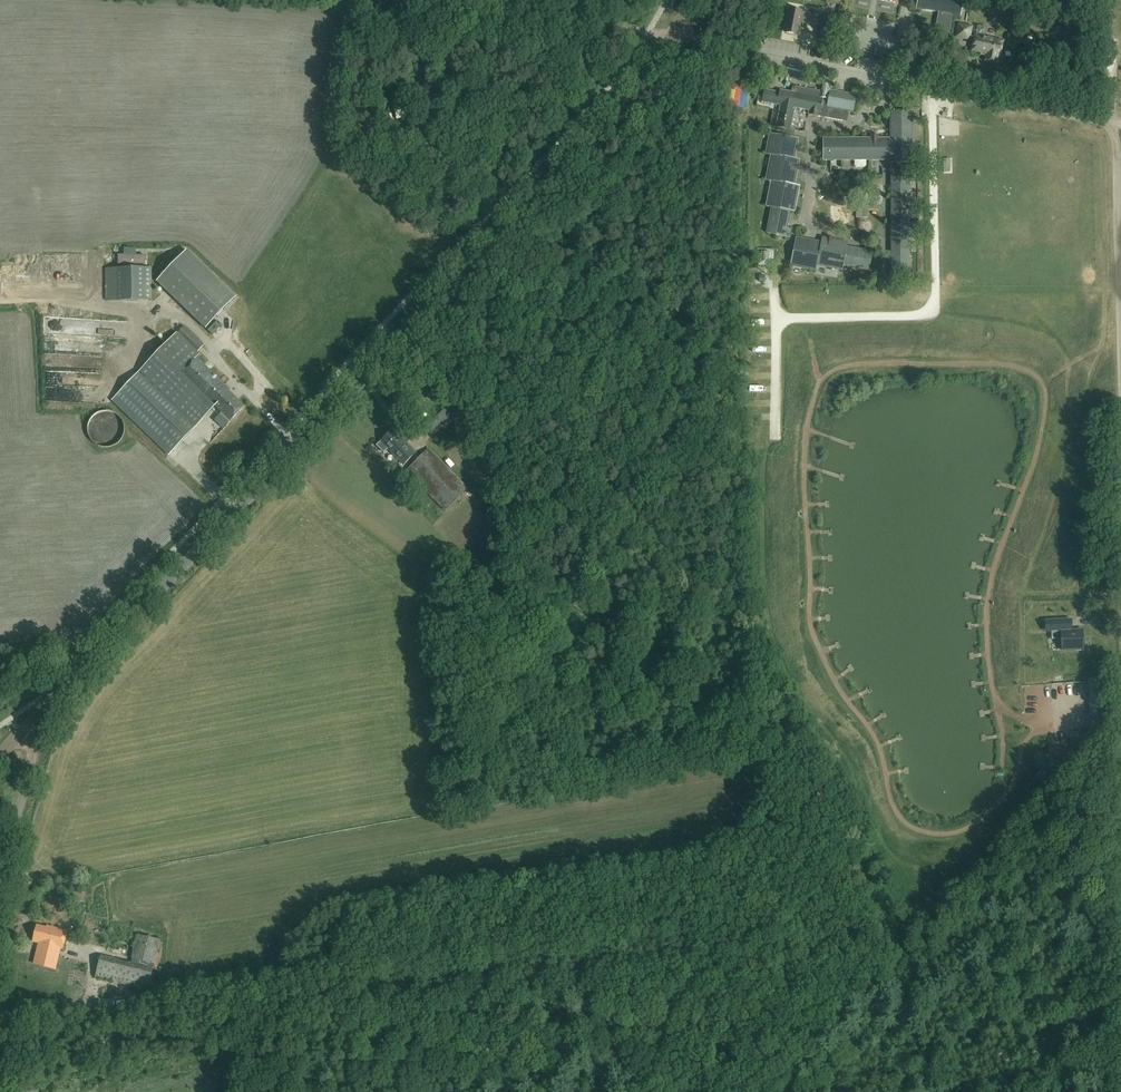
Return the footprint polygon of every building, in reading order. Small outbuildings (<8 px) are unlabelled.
[(949,33),(952,14),(960,15),(962,2),(951,0),(915,0),(915,1),(917,2),(916,7),(938,11),(935,30),(949,33)] [(789,9),(785,30),(787,31),(787,33),(795,35),(796,33),(798,33),(798,31),(802,32),(803,27),(799,26),(800,22),(820,26),(817,39),(831,41),(836,18),(822,15),(822,16),(802,12),(802,11),(789,9)] [(1000,56),(1003,41),(974,35),(974,36),(969,36),(971,26),(958,23),(955,37),(969,39),(973,40),(971,50),(986,53),(985,60),(996,62),(997,55),(1000,56)] [(823,83),(821,91),(796,86),(794,93),(780,90),(779,93),(764,90),(762,101),(781,105),(777,126),(790,129),(794,107),(809,110),(809,113),(847,121),(848,111),(853,112),(856,95),(830,90),(831,85),(829,82),(826,81),(823,83)] [(891,159),(891,162),(911,162),(911,110),(891,111),(891,138),(823,138),(823,159),(891,159)] [(771,154),(794,158),(797,139),(770,134),(766,154),(771,155),(771,154)] [(794,185),(798,160),(794,158),(771,154),(771,155),(766,180),(772,181),(794,185)] [(909,275),(909,263),(913,262),(913,258),(909,258),(908,170),(891,170),(891,275),(909,275)] [(794,211),(798,186),(794,185),(772,181),(767,206),(772,207),(790,210),(794,211)] [(787,223),(790,210),(772,207),(769,220),(787,223)] [(786,228),(787,223),(769,220),(767,232),(789,237),(790,228),(786,228)] [(817,264),(821,243),(796,238),(790,264),(816,269),(817,265),(817,264)] [(847,247),(848,243),(822,238),(821,243),(817,264),(817,265),(842,269),(843,264),(846,247),(847,247)] [(869,269),(873,248),(865,246),(864,250),(859,249),(856,267),(869,269)] [(856,267),(859,249),(847,247),(846,247),(843,264),(856,267)] [(186,250),(156,281),(206,328),(236,297),(186,250)] [(151,300),(152,268),(105,268),(105,301),(151,300)] [(88,316),(55,318),(55,331),(88,329),(88,316)] [(95,324),(95,332),(107,331),(106,323),(95,324)] [(204,346),(184,326),(178,333),(177,332),(112,400),(169,455),(216,407),(230,421),(246,405),(197,358),(200,354),(198,352),(204,346)] [(442,420),(455,407),(449,402),(436,415),(435,416),(438,419),(439,418),(442,420)] [(124,433),(124,430),(124,425),(123,422),(119,416),(117,415),(113,412),(109,411),(105,411),(100,412),(96,414),(91,419),(88,425),(87,430),(88,433),(90,439),(93,442),(97,445),(101,447),(103,447),(106,447),(111,447),(115,445),(120,441),(123,436),(124,433)] [(432,431),(440,422),(428,412),(420,420),(432,431)] [(403,464),(416,452),(402,438),(401,439),(392,430),(381,442),(403,464)] [(429,449),(406,471),(445,510),(467,488),(429,449)] [(452,460),(463,459),(463,452),(451,454),(452,460)] [(1083,649),(1082,630),(1071,630),(1071,619),(1051,620),(1051,630),(1052,639),(1062,638),(1062,650),(1083,649)] [(1069,733),(1070,743),(1093,742),(1092,731),(1069,733)] [(33,940),(48,944),(62,948),(67,930),(47,924),(47,927),(38,924),(33,940)] [(147,989),(159,940),(138,935),(132,958),(134,958),(132,966),(100,958),(96,976),(147,989)]
